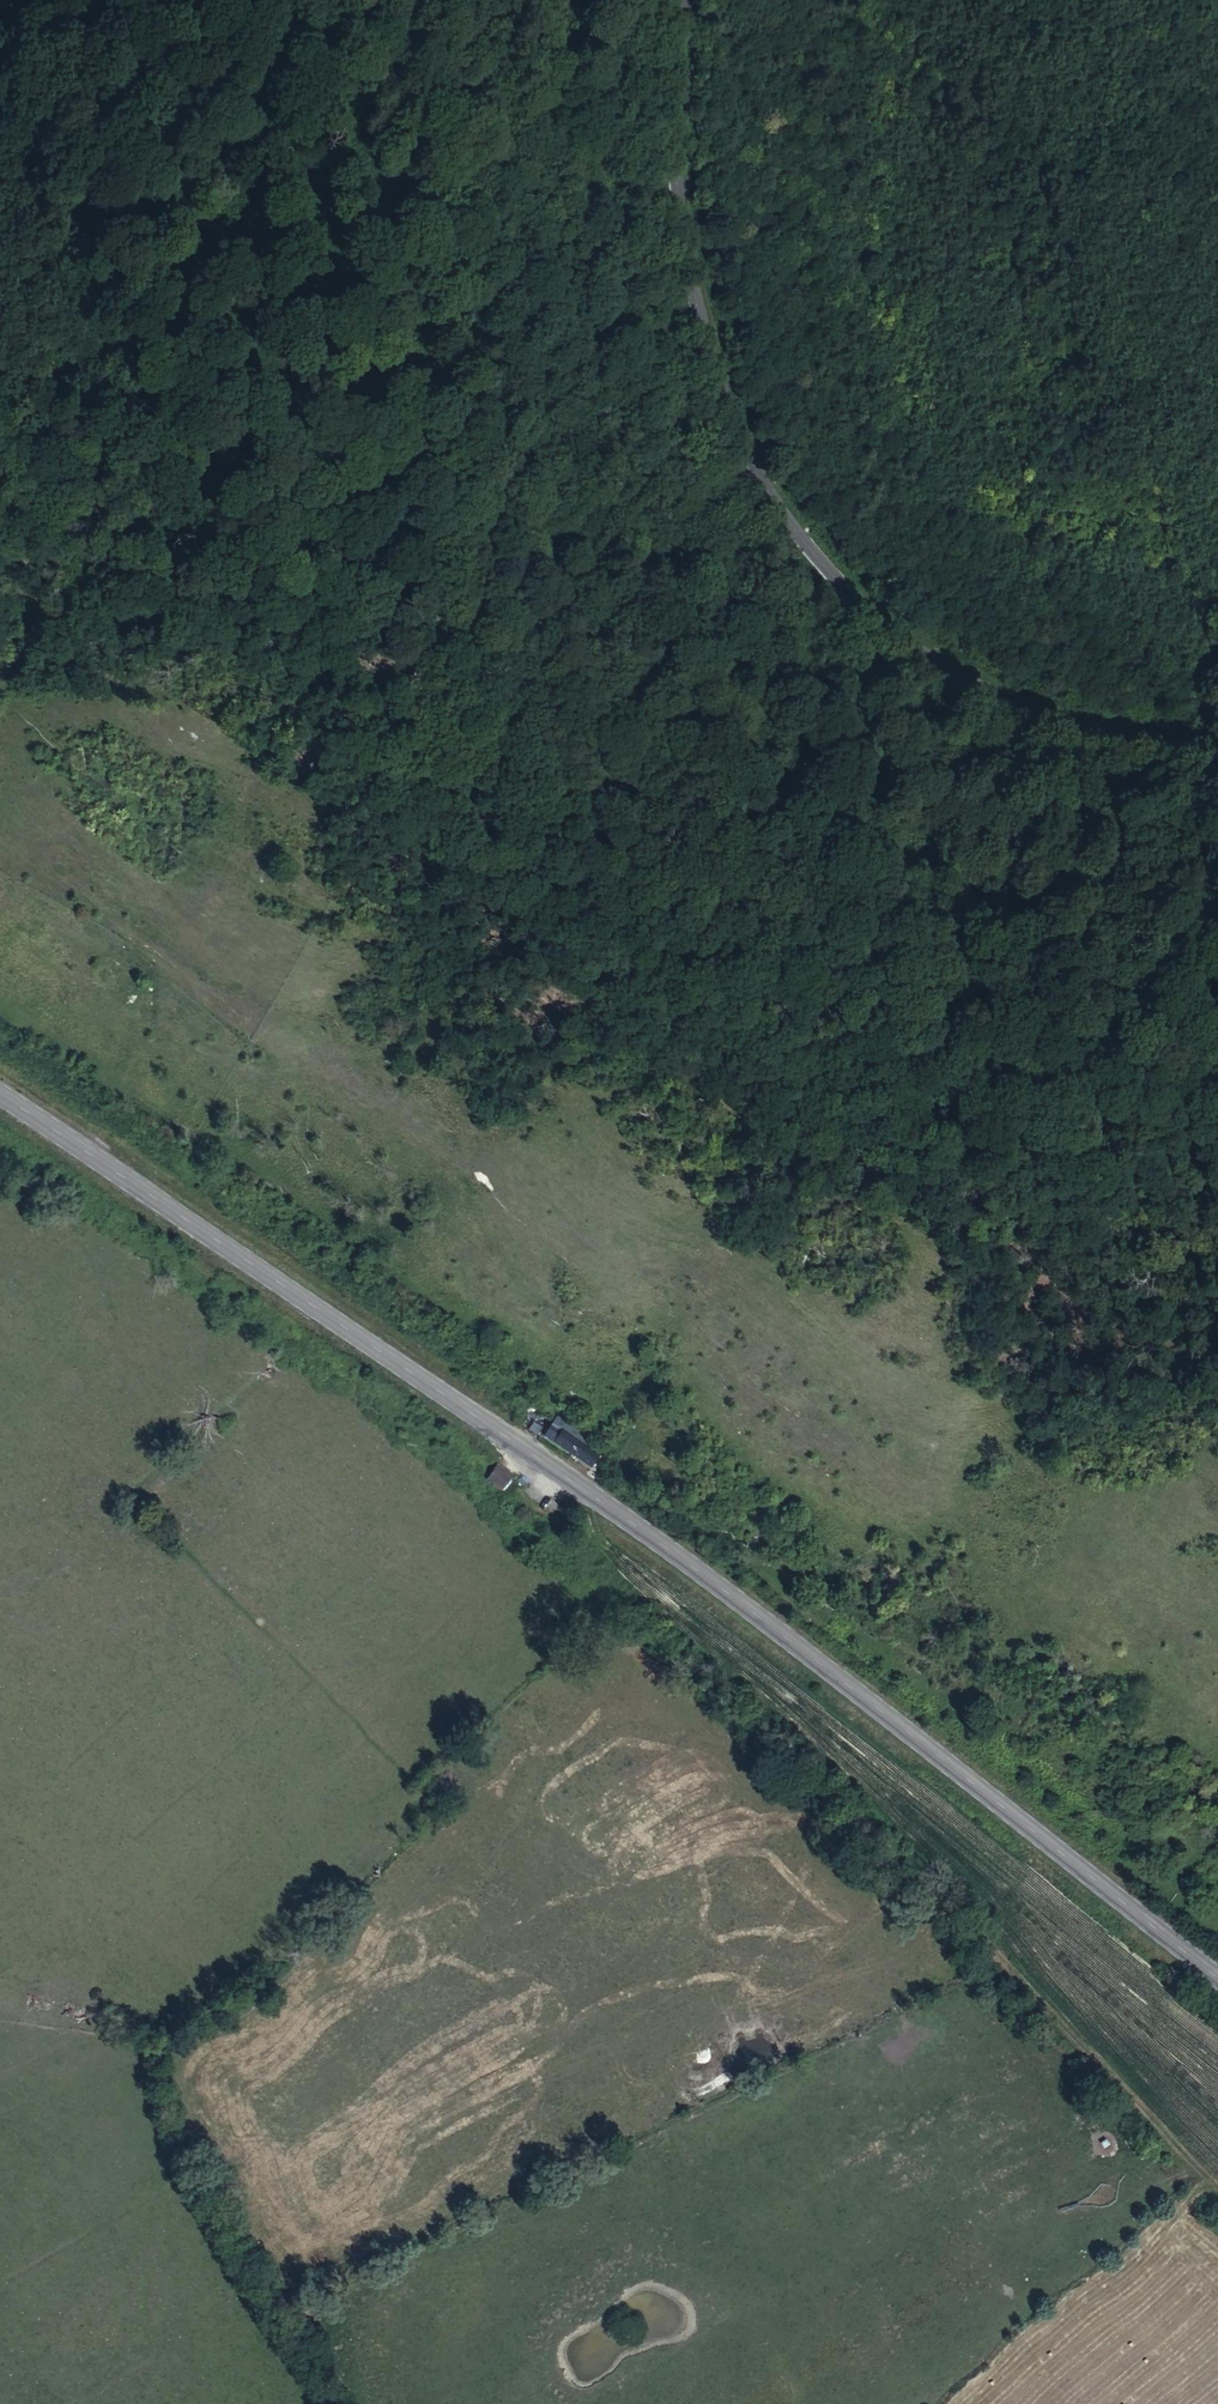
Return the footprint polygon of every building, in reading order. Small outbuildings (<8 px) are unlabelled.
[(558,1417),(554,1422),(563,1428),(567,1423),(558,1417)] [(601,1454),(588,1445),(592,1440),(567,1423),(563,1428),(554,1422),(546,1435),(592,1467),(601,1454)] [(588,1445),(601,1454),(605,1449),(592,1440),(588,1445)] [(487,1479),(502,1489),(512,1474),(497,1464),(487,1479)]
